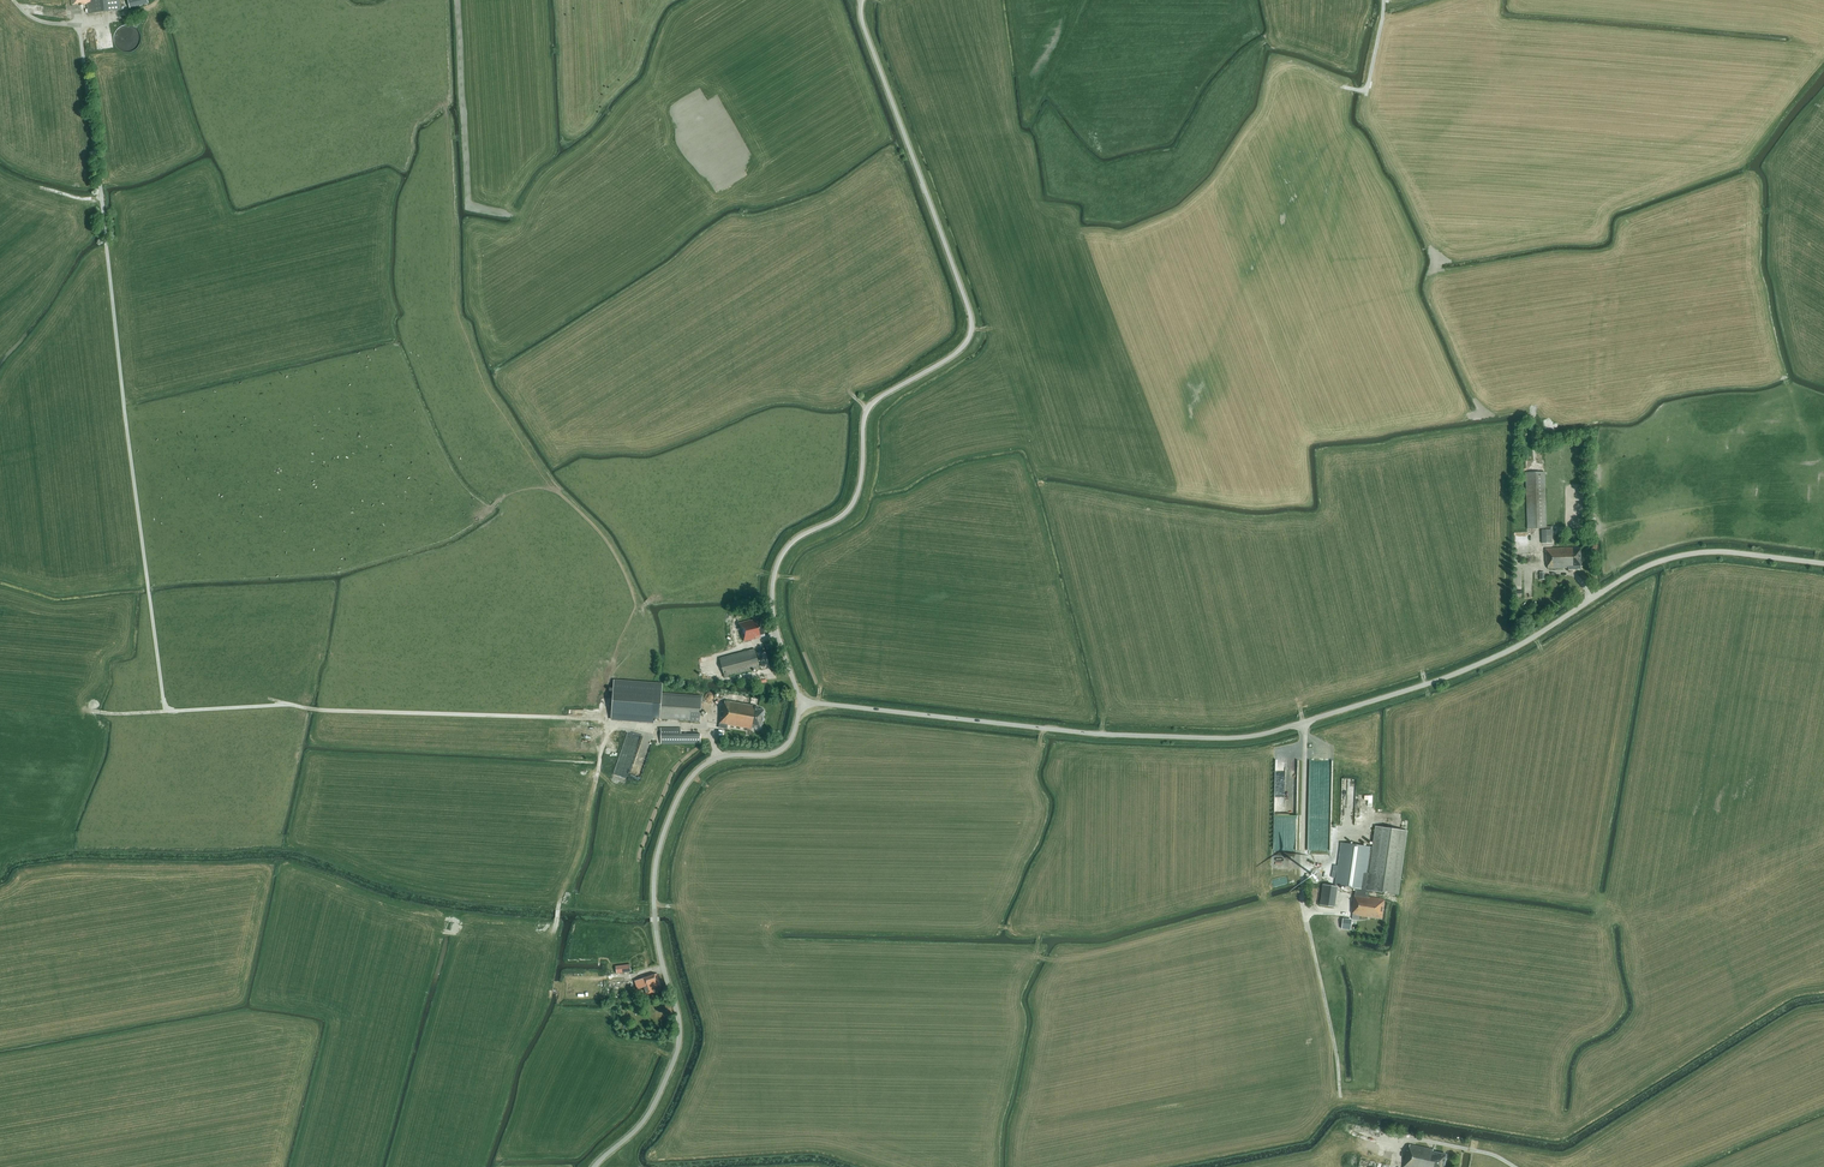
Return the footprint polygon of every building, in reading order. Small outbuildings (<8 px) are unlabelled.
[(72,5),(77,4),(78,5),(87,4),(89,13),(104,12),(120,10),(119,0),(71,0),(72,5)] [(149,4),(148,0),(128,0),(130,8),(149,4)] [(1528,529),(1540,528),(1543,528),(1543,529),(1542,530),(1542,543),(1551,543),(1551,535),(1553,535),(1553,527),(1547,527),(1545,472),(1526,473),(1528,529)] [(1568,570),(1581,569),(1580,547),(1546,548),(1546,563),(1548,563),(1548,568),(1568,568),(1568,570)] [(723,640),(741,635),(743,642),(765,636),(760,618),(751,621),(751,620),(738,623),(737,624),(734,612),(717,617),(723,640)] [(754,649),(732,655),(719,658),(724,677),(759,668),(754,649)] [(662,685),(613,681),(613,688),(609,688),(609,691),(613,691),(611,720),(654,723),(654,718),(660,719),(700,722),(702,696),(662,694),(662,685)] [(754,698),(731,694),(729,701),(727,701),(726,701),(725,701),(723,707),(722,707),(719,727),(727,729),(728,725),(751,729),(751,727),(761,729),(764,710),(758,709),(758,707),(755,706),(755,705),(753,705),(754,698)] [(700,744),(700,734),(681,734),(681,728),(661,728),(661,744),(700,744)] [(1324,814),(1324,807),(1316,807),(1316,802),(1311,802),(1311,815),(1324,814)] [(1373,847),(1342,842),(1336,885),(1356,888),(1355,895),(1354,894),(1352,909),(1353,909),(1352,915),(1352,919),(1359,920),(1359,916),(1368,917),(1381,919),(1385,899),(1368,897),(1369,891),(1399,895),(1408,831),(1375,827),(1373,847)] [(1338,887),(1323,885),(1320,905),(1335,907),(1338,887)] [(646,994),(651,993),(653,992),(652,988),(661,985),(657,974),(634,981),(637,990),(644,987),(646,993),(646,994)] [(1447,1154),(1433,1151),(1434,1149),(1410,1144),(1409,1150),(1407,1150),(1404,1166),(1444,1166),(1446,1160),(1445,1160),(1447,1154)]
